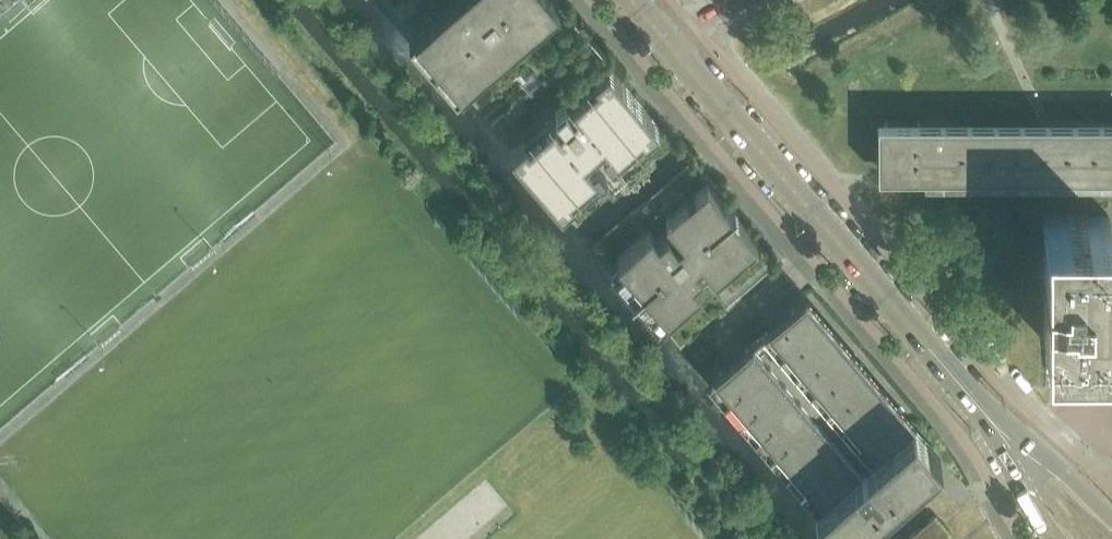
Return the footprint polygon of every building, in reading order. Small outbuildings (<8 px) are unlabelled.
[(560,8),(553,0),(382,0),(413,36),(409,40),(456,96),(461,92),(510,149),(561,208),(560,209),(576,227),(675,143),(560,8)] [(877,121),(877,175),(1079,174),(1111,174),(1111,121),(877,121)] [(778,264),(757,239),(691,162),(592,246),(608,265),(609,264),(616,273),(659,323),(658,323),(680,348),(778,264)] [(1109,268),(1109,215),(1044,215),(1044,276),(1058,276),(1058,282),(1044,282),(1044,341),(1109,341),(1109,288),(1111,288),(1111,268),(1109,268)] [(940,451),(805,294),(767,327),(706,378),(840,535),(940,451)] [(948,532),(933,515),(906,538),(940,538),(948,532)]
